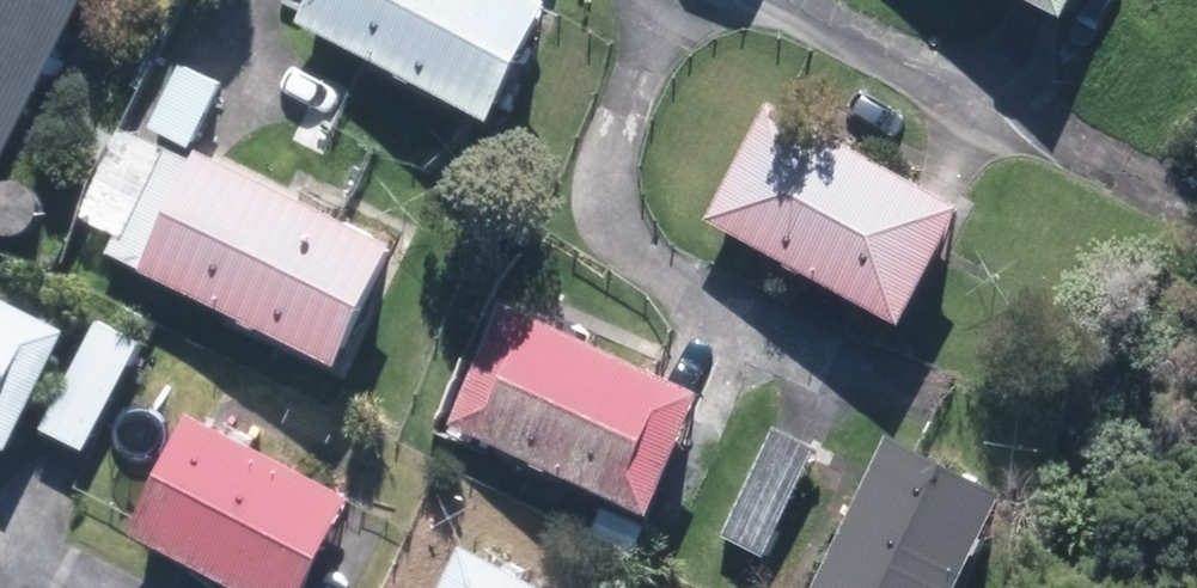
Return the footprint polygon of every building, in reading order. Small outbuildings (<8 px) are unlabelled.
[(1,198),(102,0),(0,0),(0,198),(1,198)] [(523,128),(580,12),(556,0),(325,0),(313,25),(523,128)] [(1058,29),(1073,0),(1001,0),(1058,29)] [(724,222),(932,329),(989,219),(782,111),(724,222)] [(118,255),(369,371),(424,253),(217,156),(208,175),(164,155),(118,255)] [(27,454),(86,340),(0,295),(0,439),(27,454)] [(464,420),(681,518),(733,404),(517,305),(464,420)] [(58,431),(98,451),(152,346),(111,326),(58,431)] [(262,587),(341,587),(381,506),(208,421),(152,533),(262,587)] [(730,536),(775,558),(827,451),(782,429),(730,536)] [(1002,500),(878,442),(810,587),(961,587),(1002,500)] [(450,551),(431,587),(524,587),(450,551)]
